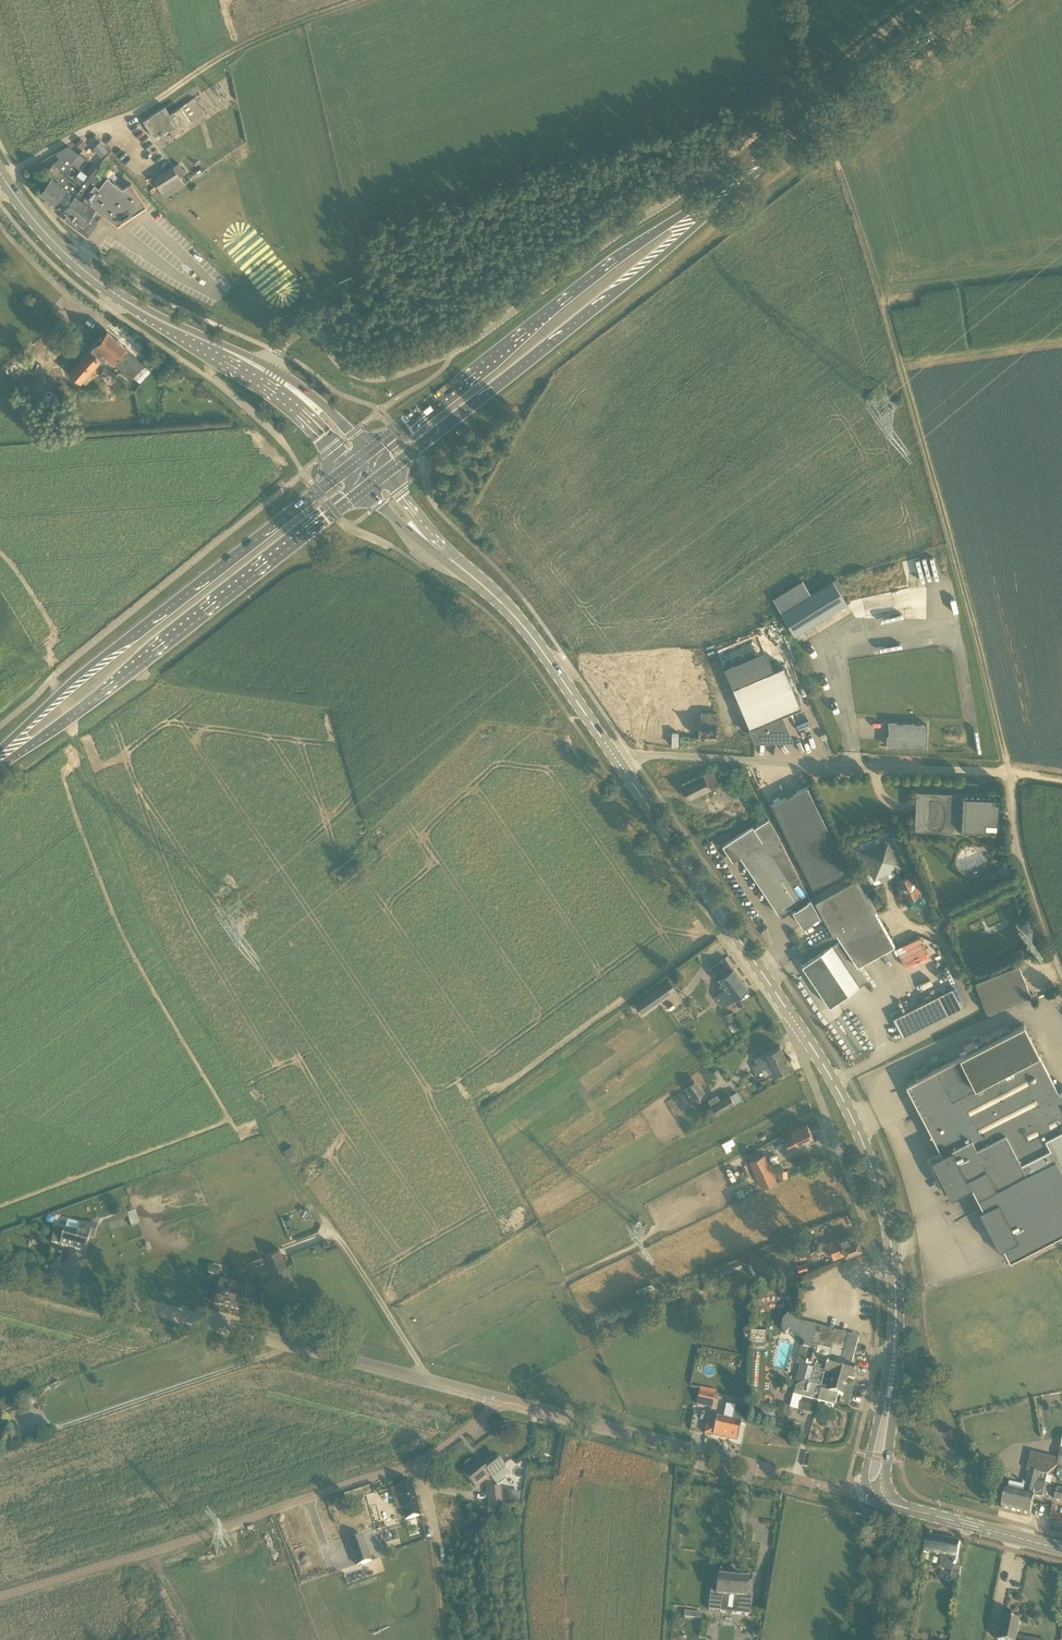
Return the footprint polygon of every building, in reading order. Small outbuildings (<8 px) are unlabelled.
[(170,113),(165,106),(143,120),(155,138),(170,129),(174,135),(191,123),(180,106),(170,113)] [(83,149),(87,143),(80,138),(76,144),(83,149)] [(99,141),(92,148),(101,157),(108,151),(99,141)] [(53,192),(59,183),(57,181),(65,171),(71,162),(78,153),(68,146),(56,153),(60,158),(57,160),(55,161),(53,162),(45,173),(51,177),(50,178),(51,178),(40,193),(46,197),(51,190),(53,192)] [(78,153),(71,162),(78,167),(85,158),(78,153)] [(185,184),(180,177),(186,173),(179,162),(173,166),(153,179),(165,197),(185,184)] [(64,219),(79,230),(88,237),(99,221),(95,218),(100,212),(118,226),(148,206),(132,181),(122,188),(108,176),(96,167),(85,181),(75,194),(74,194),(63,209),(68,213),(64,219)] [(67,188),(74,178),(65,171),(57,181),(59,183),(53,192),(51,190),(46,197),(55,204),(67,188)] [(75,194),(85,181),(76,175),(74,178),(67,188),(55,204),(63,209),(74,194),(75,194)] [(132,377),(144,364),(126,348),(126,347),(107,330),(69,372),(81,382),(83,381),(95,367),(99,371),(100,372),(107,365),(116,373),(121,368),(132,377)] [(833,580),(832,579),(811,593),(802,579),(792,586),(773,598),(781,611),(780,611),(794,634),(846,602),(840,592),(844,589),(837,577),(833,580)] [(783,665),(732,686),(749,727),(755,739),(765,735),(766,739),(776,734),(778,738),(788,734),(780,714),(800,705),(783,665)] [(702,702),(703,685),(693,684),(692,702),(702,702)] [(717,737),(716,722),(716,712),(700,712),(700,723),(698,723),(698,737),(717,737)] [(926,748),(927,724),(889,722),(888,746),(926,748)] [(718,785),(711,770),(682,784),(681,784),(689,799),(718,785)] [(996,835),(998,791),(986,790),(986,787),(981,787),(982,783),(963,782),(963,789),(961,834),(996,835)] [(811,888),(850,869),(814,795),(809,785),(769,805),(774,815),(811,888)] [(961,834),(963,789),(916,787),(914,832),(961,834)] [(777,831),(768,818),(754,828),(752,825),(722,845),(733,861),(740,856),(779,914),(790,906),(803,926),(820,915),(777,831)] [(905,877),(902,871),(909,867),(891,830),(854,848),(872,885),(896,874),(899,880),(897,881),(906,901),(921,894),(911,873),(905,877)] [(894,944),(856,877),(814,900),(834,934),(836,933),(841,939),(832,946),(832,945),(802,965),(829,1006),(868,980),(858,965),(894,944)] [(733,967),(725,957),(711,967),(725,986),(713,994),(722,1007),(748,988),(733,967)] [(988,1015),(1029,999),(1032,998),(1017,961),(974,979),(988,1015)] [(946,963),(921,974),(929,994),(954,984),(946,963)] [(641,1014),(676,990),(667,977),(633,1002),(641,1014)] [(893,1017),(903,1037),(962,1007),(952,987),(893,1017)] [(983,1208),(980,1209),(998,1245),(1005,1259),(1008,1258),(1009,1260),(1061,1232),(1061,1098),(1037,1052),(1024,1024),(936,1069),(916,1079),(931,1109),(921,1114),(942,1154),(931,1159),(938,1173),(936,1174),(944,1190),(946,1189),(951,1197),(972,1186),(983,1208)] [(967,1039),(973,1046),(981,1039),(975,1032),(967,1039)] [(774,1075),(790,1067),(780,1045),(763,1053),(753,1058),(756,1063),(751,1065),(754,1072),(766,1067),(769,1073),(772,1071),(774,1075)] [(705,1091),(697,1079),(685,1086),(693,1099),(705,1091)] [(717,1114),(735,1103),(729,1093),(723,1096),(724,1098),(711,1106),(712,1106),(716,1114),(717,1114)] [(788,1147),(812,1135),(807,1123),(789,1132),(792,1137),(785,1140),(788,1147)] [(752,1191),(776,1181),(764,1154),(749,1161),(758,1181),(750,1184),(752,1191)] [(129,1225),(136,1224),(133,1212),(126,1214),(129,1225)] [(61,1246),(86,1253),(90,1236),(95,1238),(98,1226),(93,1224),(93,1226),(81,1223),(80,1227),(73,1226),(72,1232),(65,1230),(55,1228),(51,1243),(61,1246)] [(833,1239),(834,1240),(828,1242),(833,1258),(861,1248),(856,1235),(850,1237),(849,1234),(833,1239)] [(810,1250),(810,1248),(794,1253),(796,1259),(812,1254),(815,1253),(814,1249),(810,1250)] [(289,1276),(286,1267),(279,1249),(266,1254),(273,1271),(277,1269),(281,1279),(289,1276)] [(261,1258),(250,1263),(252,1268),(264,1263),(261,1258)] [(739,1259),(722,1266),(725,1272),(742,1265),(739,1259)] [(714,1270),(704,1273),(707,1279),(716,1276),(714,1270)] [(242,1311),(246,1297),(241,1296),(244,1285),(221,1280),(215,1303),(242,1311)] [(859,1338),(797,1322),(789,1315),(785,1319),(783,1320),(782,1322),(782,1324),(781,1326),(781,1328),(781,1329),(782,1330),(785,1333),(790,1329),(804,1344),(803,1348),(801,1347),(797,1366),(808,1368),(813,1369),(809,1385),(803,1383),(796,1387),(793,1395),(813,1401),(815,1395),(819,1396),(818,1402),(835,1407),(838,1395),(843,1396),(847,1379),(853,1380),(856,1369),(851,1367),(859,1338)] [(610,1323),(603,1327),(606,1332),(613,1328),(610,1323)] [(763,1345),(765,1342),(766,1333),(750,1332),(750,1344),(763,1345)] [(712,1408),(715,1395),(701,1392),(698,1405),(712,1408)] [(802,1399),(799,1410),(799,1411),(814,1415),(818,1403),(802,1399)] [(772,1421),(775,1411),(764,1408),(764,1405),(764,1402),(757,1401),(756,1403),(753,1417),(772,1421)] [(778,1404),(776,1414),(787,1416),(789,1406),(778,1404)] [(714,1436),(738,1441),(741,1425),(746,1426),(746,1410),(735,1407),(732,1420),(709,1415),(705,1434),(714,1436)] [(1046,1484),(1049,1476),(1059,1468),(1061,1468),(1061,1443),(1059,1460),(1033,1453),(1028,1472),(1030,1472),(1024,1493),(1007,1489),(1002,1508),(1021,1513),(1028,1488),(1031,1488),(1032,1483),(1039,1485),(1040,1482),(1046,1484)] [(510,1475),(494,1455),(482,1465),(480,1463),(465,1475),(476,1488),(490,1476),(497,1485),(510,1475)] [(447,1475),(453,1470),(449,1465),(443,1470),(447,1475)] [(1043,1499),(1046,1484),(1040,1482),(1039,1485),(1032,1483),(1031,1488),(1028,1488),(1021,1513),(1031,1515),(1035,1496),(1043,1499)] [(405,1520),(420,1516),(412,1484),(398,1488),(405,1520)] [(490,1508),(503,1507),(502,1488),(488,1490),(490,1508)] [(959,1584),(962,1568),(956,1567),(961,1543),(927,1536),(923,1553),(942,1556),(942,1560),(944,1560),(942,1569),(953,1571),(951,1583),(959,1584)] [(357,1568),(372,1562),(363,1537),(348,1542),(357,1568)] [(749,1580),(719,1576),(716,1592),(711,1592),(709,1610),(721,1612),(723,1598),(739,1601),(738,1614),(750,1616),(750,1620),(761,1622),(762,1617),(750,1615),(753,1597),(747,1597),(749,1580)] [(1018,1633),(1021,1623),(1009,1620),(1008,1625),(1002,1623),(1000,1634),(998,1639),(1035,1639),(1018,1636),(1018,1633)]
